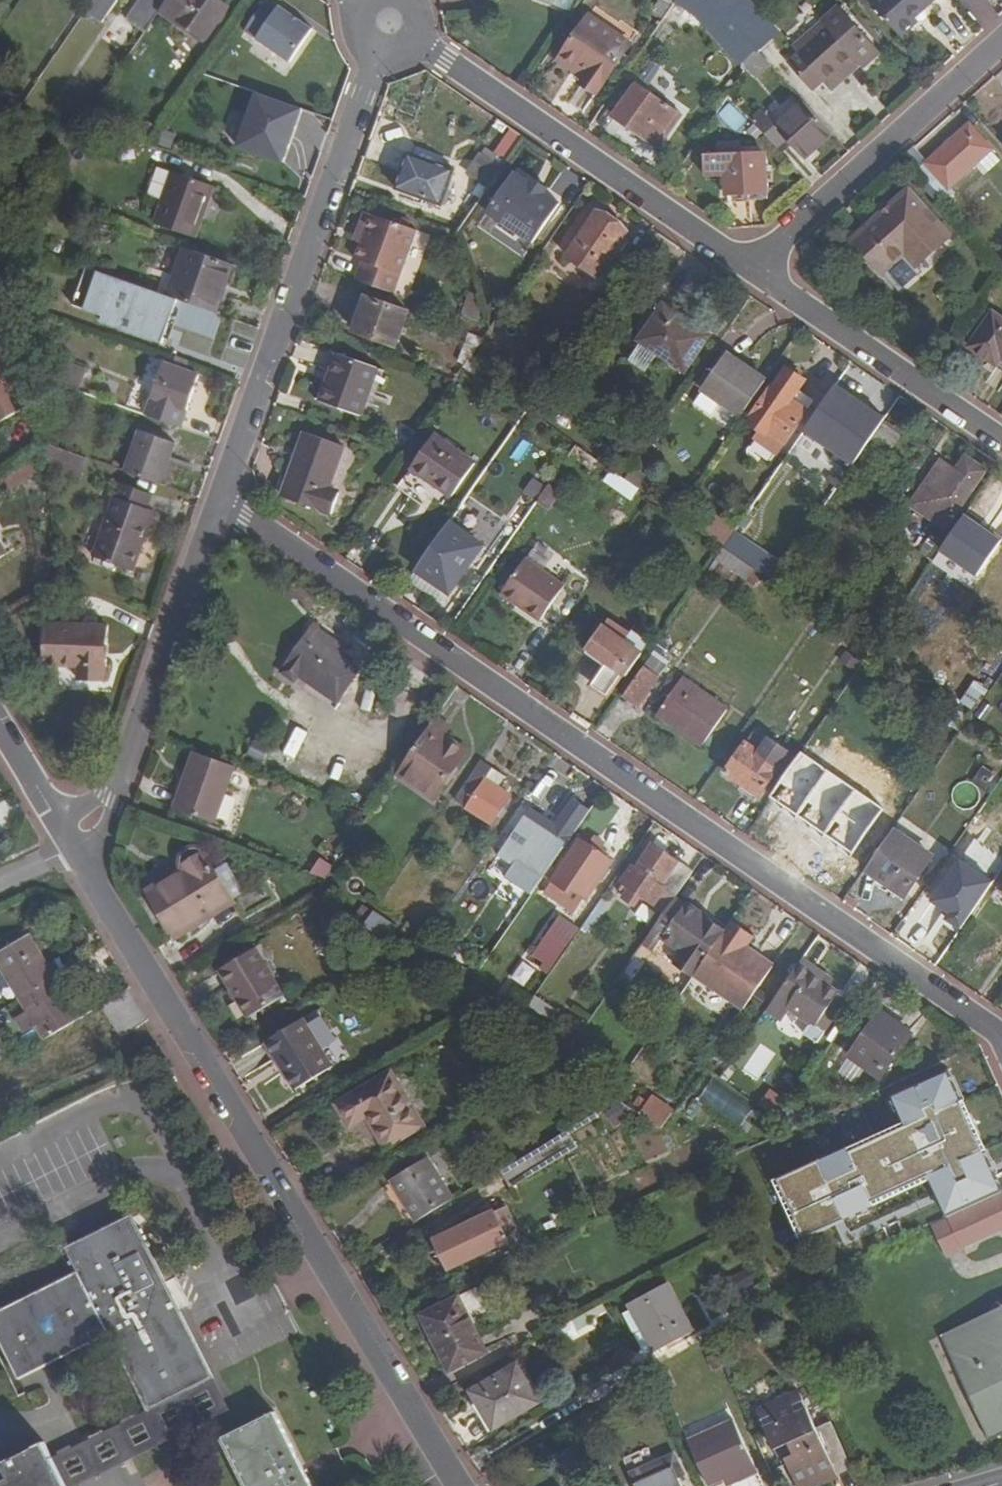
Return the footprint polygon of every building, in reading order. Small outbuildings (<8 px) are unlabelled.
[(85,10),(102,21),(116,0),(92,0),(85,10)] [(165,0),(137,0),(126,15),(146,29),(159,9),(165,0)] [(219,0),(165,0),(159,9),(173,19),(175,16),(207,37),(228,6),(219,0)] [(748,64),(758,50),(712,0),(674,0),(673,1),(685,9),(688,6),(739,62),(744,60),(748,64)] [(870,0),(901,36),(918,21),(914,17),(933,0),(870,0)] [(261,6),(237,41),(257,56),(281,20),(261,6)] [(589,13),(560,55),(584,72),(581,77),(597,87),(630,41),(589,13)] [(848,65),(843,60),(853,51),(830,26),(792,60),(816,85),(838,65),(843,70),(848,65)] [(759,75),(771,64),(758,50),(748,64),(759,75)] [(556,59),(581,77),(584,72),(560,55),(556,59)] [(725,80),(734,85),(744,70),(736,64),(725,80)] [(613,115),(658,146),(681,112),(637,81),(613,115)] [(260,88),(251,114),(231,108),(220,139),(292,163),(312,105),(260,88)] [(789,139),(793,143),(805,157),(834,133),(803,100),(776,125),(761,108),(751,116),(779,147),(789,139)] [(731,103),(720,114),(736,129),(746,118),(731,103)] [(923,160),(916,166),(945,199),(956,190),(951,184),(992,148),(969,122),(925,161),(923,160)] [(779,147),(783,152),(793,143),(789,139),(779,147)] [(488,149),(469,172),(487,187),(507,164),(488,149)] [(725,191),(743,192),(768,191),(767,156),(762,150),(703,149),(702,171),(726,171),(725,191)] [(409,154),(397,188),(442,204),(454,169),(409,154)] [(149,194),(164,199),(174,171),(159,166),(149,194)] [(213,185),(174,171),(164,199),(155,222),(195,236),(213,185)] [(515,171),(486,210),(532,244),(560,203),(515,171)] [(909,187),(852,236),(883,271),(905,252),(916,265),(951,234),(909,187)] [(768,198),(768,191),(743,192),(743,199),(768,198)] [(599,209),(567,254),(597,275),(629,230),(599,209)] [(366,210),(358,232),(365,235),(363,242),(358,257),(365,260),(358,280),(394,293),(418,230),(366,210)] [(355,239),(363,242),(365,235),(358,232),(355,239)] [(168,295),(214,311),(232,263),(185,246),(168,295)] [(91,309),(97,283),(86,280),(80,306),(91,309)] [(136,317),(140,307),(151,312),(143,334),(172,344),(185,305),(146,290),(142,301),(114,291),(108,307),(136,317)] [(354,330),(396,345),(408,311),(366,296),(354,330)] [(642,342),(659,353),(685,371),(710,334),(663,303),(638,339),(642,342)] [(991,359),(996,352),(1001,356),(1001,317),(996,313),(972,346),(991,359)] [(6,418),(24,407),(0,367),(20,355),(0,322),(0,408),(6,418)] [(659,353),(642,342),(629,359),(646,371),(659,353)] [(991,359),(1001,366),(1001,356),(996,352),(991,359)] [(323,402),(362,416),(379,368),(340,353),(323,402)] [(741,414),(765,380),(726,353),(703,388),(741,414)] [(51,381),(71,388),(78,390),(87,367),(59,357),(51,381)] [(182,427),(201,370),(164,357),(145,414),(182,427)] [(66,403),(71,388),(51,381),(38,376),(40,395),(66,403)] [(773,385),(749,420),(783,444),(808,409),(773,385)] [(851,445),(862,452),(881,424),(883,422),(844,394),(830,414),(837,418),(827,432),(850,447),(851,445)] [(898,436),(881,424),(862,452),(861,454),(870,460),(877,459),(880,455),(884,457),(898,436)] [(125,470),(161,483),(175,442),(140,430),(125,470)] [(343,445),(305,432),(282,496),(332,513),(339,492),(328,488),(343,445)] [(411,467),(453,496),(476,463),(434,433),(411,467)] [(576,443),(568,455),(590,471),(599,459),(576,443)] [(940,499),(956,511),(985,470),(968,458),(956,475),(940,499)] [(940,499),(956,475),(941,464),(913,504),(946,526),(956,511),(940,499)] [(625,477),(614,469),(606,480),(631,497),(639,486),(631,481),(625,477)] [(638,471),(631,481),(639,486),(651,495),(658,485),(638,471)] [(153,495),(119,483),(93,556),(134,570),(155,510),(148,507),(153,495)] [(548,484),(536,501),(547,508),(559,491),(548,484)] [(449,521),(415,570),(448,593),(482,544),(449,521)] [(725,545),(756,566),(760,569),(768,556),(734,532),(725,545)] [(725,545),(717,558),(747,579),(756,566),(725,545)] [(569,585),(527,557),(502,593),(544,622),(569,585)] [(605,626),(603,624),(587,647),(608,662),(595,681),(609,691),(622,672),(628,675),(643,652),(639,650),(644,642),(610,619),(605,626)] [(107,680),(109,626),(45,625),(44,663),(77,665),(77,679),(107,680)] [(331,687),(341,694),(360,669),(309,632),(282,671),(294,679),(299,673),(327,693),(331,687)] [(661,653),(654,649),(622,695),(638,705),(667,663),(659,657),(661,653)] [(657,713),(674,724),(699,688),(683,677),(677,683),(670,678),(661,690),(669,695),(657,713)] [(337,700),(341,694),(331,687),(327,693),(337,700)] [(699,688),(674,724),(703,745),(728,708),(699,688)] [(437,716),(402,766),(423,780),(419,786),(434,796),(465,750),(442,734),(449,724),(437,716)] [(726,772),(760,795),(781,766),(778,763),(787,750),(770,738),(760,751),(747,742),(726,772)] [(216,821),(237,765),(196,750),(176,807),(216,821)] [(510,795),(500,787),(485,777),(491,768),(483,763),(458,800),(491,823),(510,795)] [(491,768),(485,777),(500,787),(506,778),(491,768)] [(805,808),(847,838),(871,803),(828,774),(805,808)] [(960,782),(951,801),(973,811),(982,792),(960,782)] [(567,798),(570,804),(574,798),(589,809),(592,805),(572,791),(567,798)] [(550,864),(589,809),(574,798),(570,804),(561,817),(557,823),(545,814),(532,805),(523,820),(537,830),(517,859),(519,860),(542,876),(544,878),(552,865),(550,864)] [(545,814),(557,823),(561,817),(549,808),(545,814)] [(867,867),(882,878),(895,886),(892,890),(906,900),(936,856),(895,828),(867,867)] [(614,858),(583,837),(543,893),(562,906),(574,889),(587,898),(614,858)] [(677,894),(693,871),(653,844),(637,866),(634,864),(622,881),(656,904),(668,888),(677,894)] [(234,898),(233,897),(206,854),(206,852),(205,851),(204,850),(203,850),(202,849),(201,848),(199,848),(198,847),(197,847),(195,847),(194,847),(192,847),(191,848),(190,848),(189,849),(188,850),(187,851),(186,851),(185,851),(185,852),(184,853),(183,855),(183,856),(182,857),(182,858),(182,860),(182,861),(182,862),(182,863),(182,864),(184,867),(149,889),(175,933),(234,898)] [(535,885),(542,876),(519,860),(512,870),(535,885)] [(267,877),(233,897),(234,898),(245,917),(279,897),(267,877)] [(890,892),(892,890),(895,886),(882,878),(878,884),(890,892)] [(676,896),(644,943),(655,950),(664,937),(687,953),(679,966),(694,976),(696,974),(727,928),(688,902),(687,904),(676,896)] [(363,903),(354,917),(366,924),(375,912),(375,911),(363,903)] [(375,912),(366,924),(395,945),(400,938),(394,934),(397,929),(375,912)] [(579,927),(560,914),(533,954),(551,967),(579,927)] [(751,929),(734,918),(727,928),(696,974),(746,1007),(774,965),(758,954),(755,958),(739,947),(751,929)] [(756,932),(751,929),(739,947),(755,958),(758,954),(747,946),(756,932)] [(61,971),(53,959),(48,963),(30,932),(0,950),(0,964),(20,997),(61,971)] [(220,968),(249,1016),(285,995),(255,947),(220,968)] [(45,1038),(81,1016),(62,985),(68,981),(69,984),(95,969),(87,955),(61,971),(20,997),(27,1009),(16,1016),(25,1032),(37,1024),(45,1038)] [(805,958),(769,1010),(783,1019),(789,1010),(816,1028),(841,993),(824,982),(829,975),(805,958)] [(437,973),(443,977),(449,969),(443,964),(437,973)] [(672,1008),(682,993),(670,985),(660,1001),(672,1008)] [(837,998),(820,1023),(827,1028),(845,1003),(837,998)] [(851,1054),(882,1075),(913,1033),(882,1011),(851,1054)] [(267,1041),(295,1088),(333,1066),(304,1019),(267,1041)] [(0,1036),(0,1057),(10,1052),(0,1036)] [(644,1073),(632,1065),(626,1075),(637,1083),(644,1073)] [(386,1147),(425,1124),(392,1069),(337,1102),(350,1125),(367,1116),(386,1147)] [(612,1094),(618,1099),(637,1111),(653,1122),(666,1103),(637,1083),(626,1075),(612,1094)] [(711,1081),(700,1101),(743,1124),(754,1104),(711,1081)] [(791,1102),(773,1089),(762,1105),(781,1117),(791,1102)] [(3,1107),(16,1102),(11,1091),(0,1096),(0,1100),(3,1107)] [(618,1099),(606,1106),(617,1124),(637,1111),(618,1099)] [(950,1181),(992,1162),(965,1102),(923,1119),(950,1181)] [(676,1109),(666,1103),(653,1122),(662,1128),(676,1109)] [(567,1151),(557,1136),(502,1169),(511,1184),(567,1151)] [(417,1221),(453,1198),(428,1157),(392,1178),(417,1221)] [(789,1173),(781,1177),(791,1202),(800,1198),(789,1173)] [(970,1245),(967,1238),(1001,1222),(1001,1189),(936,1220),(951,1254),(970,1245)] [(508,1240),(510,1244),(522,1238),(518,1227),(505,1233),(495,1211),(436,1237),(450,1267),(508,1240)] [(213,1377),(164,1279),(132,1215),(67,1248),(78,1272),(0,1311),(0,1340),(20,1381),(110,1335),(149,1410),(213,1377)] [(970,1245),(1001,1229),(1001,1222),(967,1238),(970,1245)] [(783,1275),(789,1288),(804,1282),(798,1269),(783,1275)] [(775,1295),(769,1281),(741,1296),(749,1311),(775,1295)] [(630,1302),(655,1350),(693,1330),(667,1283),(630,1302)] [(448,1370),(487,1350),(460,1295),(421,1313),(448,1370)] [(964,1324),(967,1331),(1001,1316),(1001,1306),(964,1324)] [(964,1324),(953,1330),(956,1336),(954,1337),(979,1391),(970,1395),(990,1437),(1001,1432),(1001,1316),(967,1331),(964,1324)] [(942,1334),(970,1395),(979,1391),(954,1337),(956,1336),(953,1330),(942,1334)] [(538,1400),(517,1363),(471,1390),(492,1427),(538,1400)] [(67,1485),(84,1485),(231,1411),(213,1377),(149,1410),(53,1458),(67,1485)] [(833,1421),(817,1427),(800,1390),(757,1409),(775,1448),(789,1443),(794,1454),(785,1457),(799,1485),(813,1485),(855,1468),(833,1421)] [(684,1427),(710,1484),(755,1465),(729,1407),(684,1427)] [(226,1438),(249,1485),(312,1485),(303,1468),(276,1413),(226,1438)] [(53,1458),(45,1442),(3,1463),(11,1478),(0,1483),(0,1485),(67,1485),(53,1458)] [(144,1479),(148,1485),(188,1485),(175,1462),(144,1479)] [(674,1464),(635,1481),(637,1485),(683,1485),(674,1464)]
